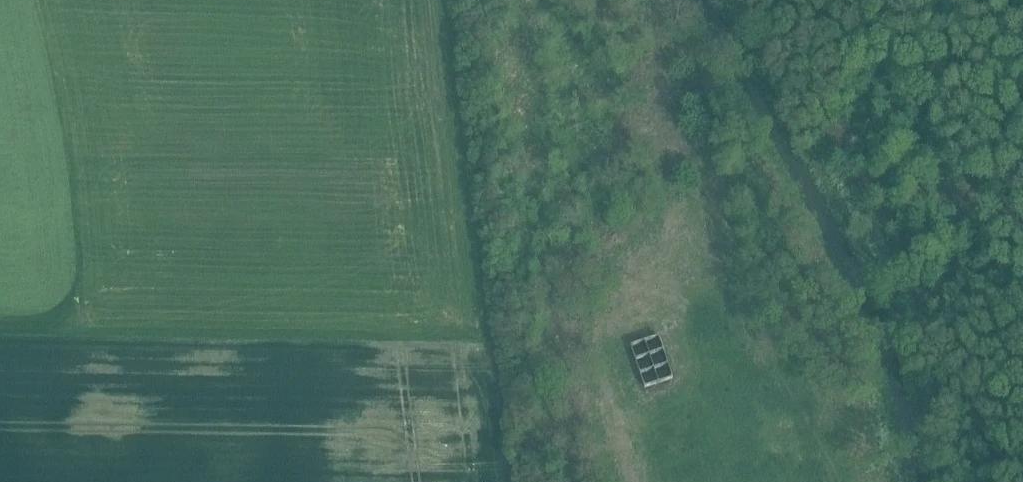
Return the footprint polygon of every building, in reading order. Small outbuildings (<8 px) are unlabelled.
[(656,337),(628,347),(643,390),(671,381),(656,337)]
